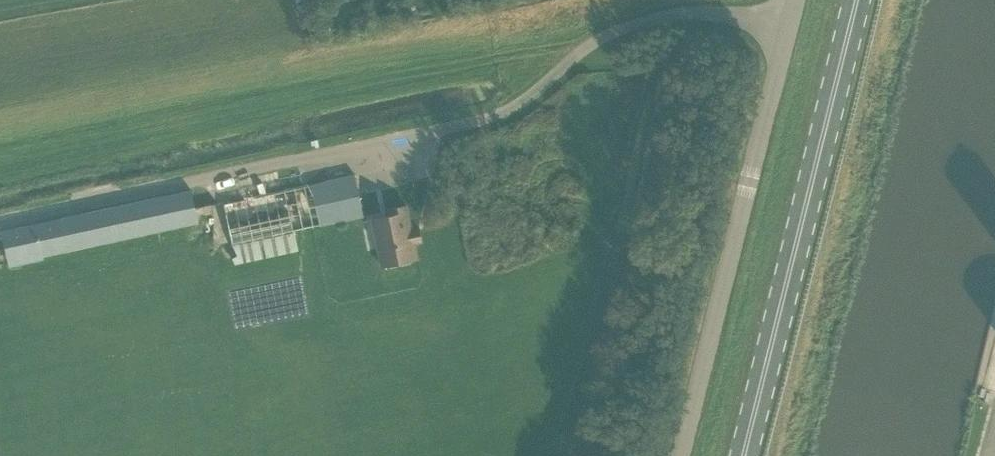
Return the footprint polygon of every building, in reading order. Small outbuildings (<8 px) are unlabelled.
[(325,182),(225,203),(233,253),(235,264),(299,250),(294,231),(364,216),(359,192),(356,176),(352,177),(325,182)] [(12,228),(3,230),(9,264),(200,222),(192,189),(12,228)] [(392,214),(373,219),(383,266),(419,260),(415,242),(423,241),(421,229),(413,230),(408,205),(391,208),(392,214)]
